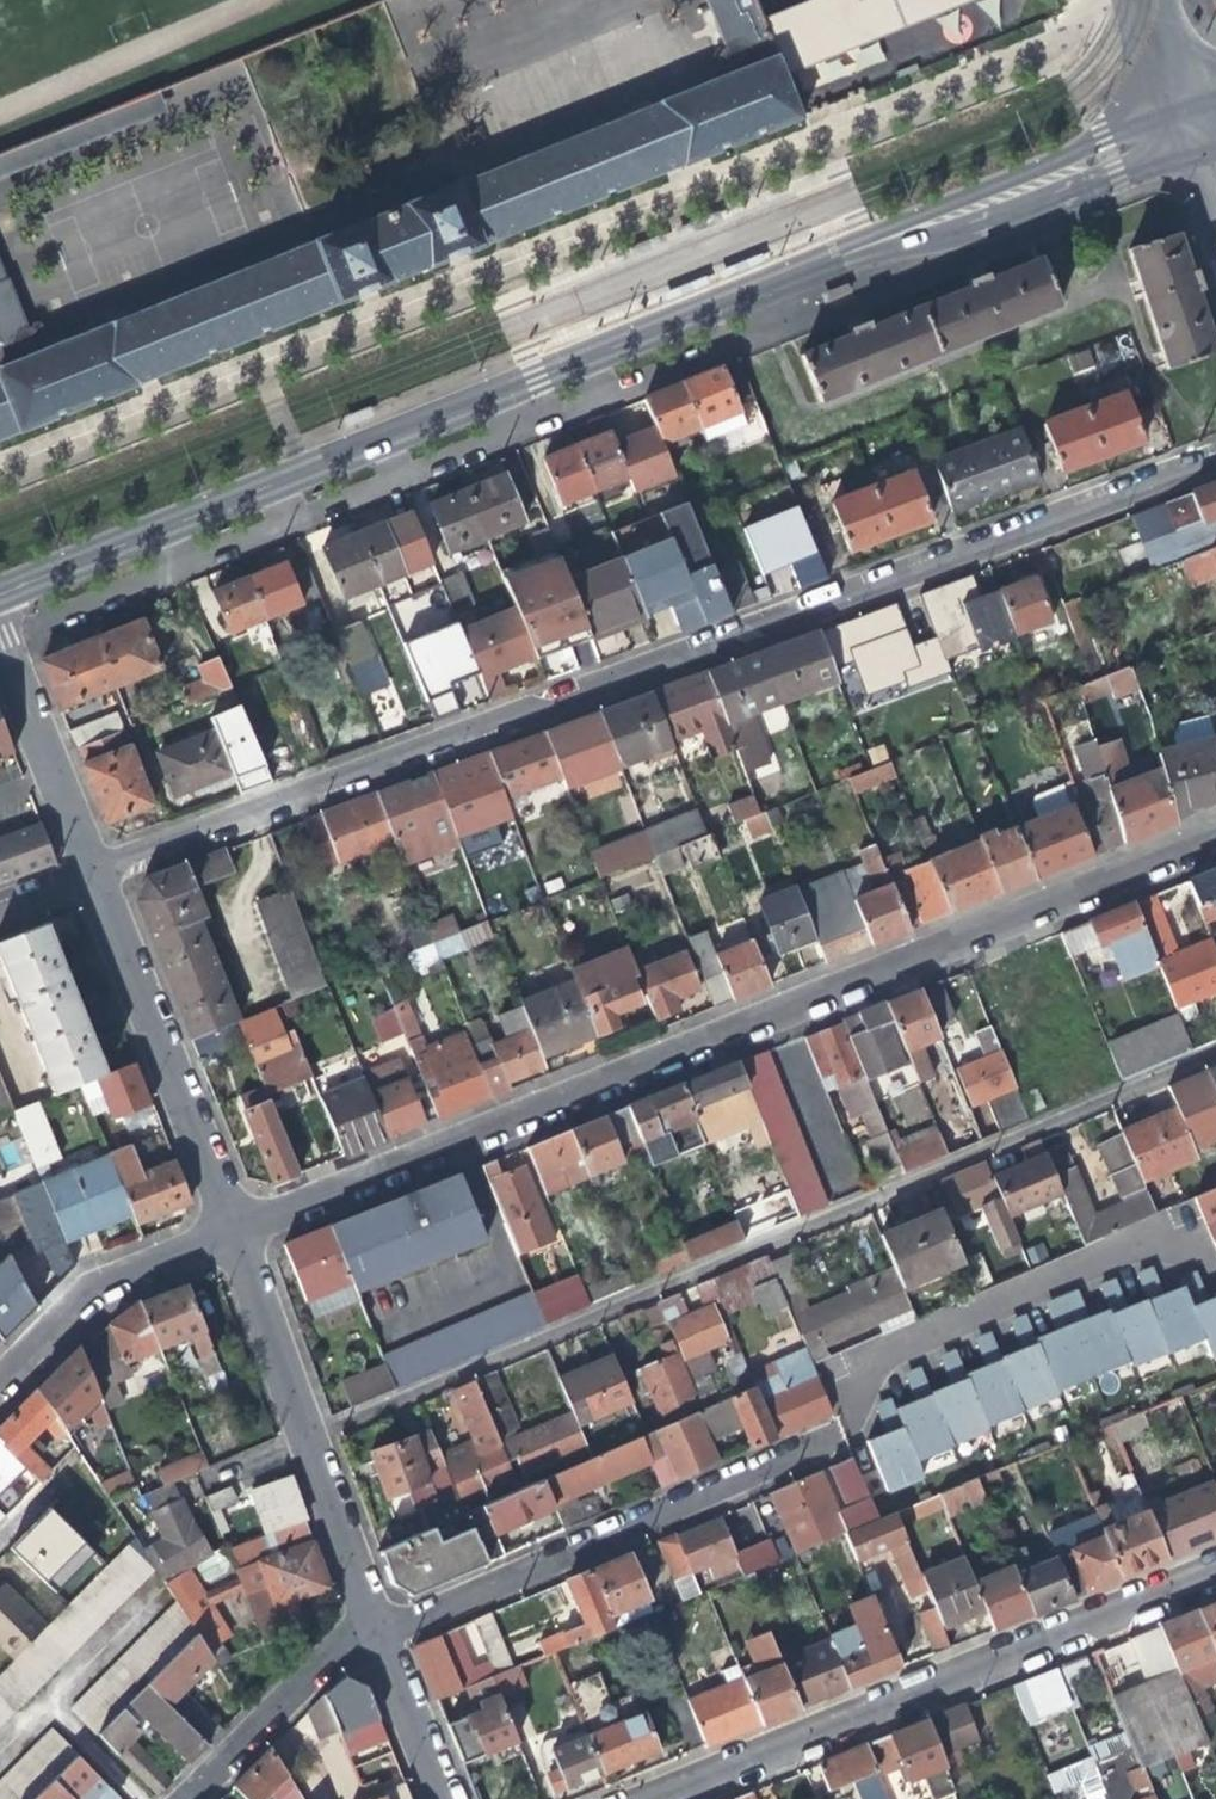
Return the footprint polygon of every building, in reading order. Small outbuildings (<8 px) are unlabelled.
[(5,278),(0,280),(0,436),(17,430),(18,432),(59,416),(135,386),(133,383),(336,302),(336,304),(389,283),(389,281),(425,267),(425,268),(480,247),(480,244),(681,164),(682,166),(801,117),(754,0),(705,0),(734,73),(656,104),(657,105),(456,186),(456,185),(312,243),(313,244),(112,324),(112,323),(35,354),(5,278)] [(918,0),(898,0),(901,9),(919,2),(918,0)] [(163,109),(155,89),(0,152),(0,174),(163,109)] [(1127,249),(1164,368),(1214,351),(1194,291),(1199,289),(1195,279),(1193,271),(1188,271),(1176,232),(1127,249)] [(967,285),(917,305),(936,353),(1057,305),(1038,257),(985,278),(983,274),(974,277),(966,280),(967,285)] [(846,289),(819,300),(822,309),(850,298),(846,289)] [(817,401),(936,353),(917,305),(865,326),(864,322),(855,325),(847,328),(848,333),(798,353),(817,401)] [(695,420),(733,405),(752,397),(737,360),(706,372),(680,383),(695,420)] [(658,440),(697,425),(695,420),(680,383),(659,391),(641,398),(652,426),(658,440)] [(1042,424),(1059,471),(1077,464),(1122,447),(1141,440),(1124,394),(1042,424)] [(733,405),(695,420),(697,425),(704,443),(743,428),(733,405)] [(589,438),(573,444),(591,490),(624,476),(611,443),(600,415),(591,418),(583,421),(589,438)] [(632,434),(611,443),(624,476),(630,490),(671,474),(658,440),(652,426),(632,434)] [(931,457),(950,509),(972,501),(1016,485),(1035,478),(1016,426),(931,457)] [(558,503),(591,490),(573,444),(560,449),(540,457),(558,503)] [(829,502),(845,548),(863,542),(909,525),(928,518),(911,472),(829,502)] [(483,480),(465,487),(484,535),(520,521),(501,473),(483,480)] [(674,480),(671,474),(630,490),(632,497),(674,480)] [(1159,568),(1183,559),(1215,547),(1215,483),(1131,515),(1142,541),(1170,531),(1174,544),(1159,550),(1158,557),(1154,558),(1159,568)] [(444,551),(484,535),(465,487),(447,495),(427,503),(444,551)] [(608,531),(620,562),(635,601),(659,592),(663,601),(672,625),(696,615),(699,623),(728,612),(711,571),(684,501),(608,531)] [(744,527),(774,600),(829,578),(799,504),(744,527)] [(1131,515),(1089,530),(1096,548),(1104,547),(1110,563),(1144,550),(1154,558),(1158,557),(1159,550),(1174,544),(1170,531),(1142,541),(1131,515)] [(337,540),(319,547),(339,597),(399,573),(379,523),(361,530),(337,540)] [(1183,559),(1191,581),(1215,572),(1215,547),(1183,559)] [(565,647),(589,638),(567,583),(553,548),(499,570),(506,589),(533,657),(534,659),(565,647)] [(1159,568),(1154,558),(1144,550),(1110,563),(1118,583),(1159,568)] [(274,565),(246,576),(262,616),(317,595),(314,586),(301,554),(274,565)] [(589,638),(608,630),(604,620),(638,607),(635,601),(620,562),(567,583),(589,638)] [(735,562),(711,571),(728,612),(751,603),(735,562)] [(1106,587),(1118,583),(1110,563),(1099,568),(1106,587)] [(438,578),(451,611),(469,603),(457,571),(438,578)] [(226,631),(262,616),(246,576),(230,583),(210,591),(226,631)] [(996,590),(1013,634),(1050,619),(1035,576),(1017,583),(996,590)] [(506,589),(469,603),(451,611),(487,701),(505,694),(496,671),(509,666),(533,657),(506,589)] [(404,625),(435,612),(427,591),(395,604),(404,625)] [(639,611),(663,601),(659,592),(635,601),(638,607),(639,611)] [(1062,604),(1089,681),(1101,676),(1073,600),(1062,604)] [(639,611),(638,607),(604,620),(608,630),(624,624),(642,617),(639,611)] [(38,660),(56,706),(157,666),(152,654),(165,648),(152,615),(122,626),(76,645),(38,660)] [(690,627),(699,623),(696,615),(672,625),(675,633),(690,627)] [(331,630),(346,666),(371,656),(356,620),(331,630)] [(791,639),(761,650),(780,701),(836,680),(817,630),(791,639)] [(235,648),(215,656),(227,685),(233,683),(247,678),(235,648)] [(748,713),(780,701),(761,650),(735,660),(705,671),(734,747),(746,779),(769,770),(748,713)] [(181,704),(227,685),(215,656),(196,664),(202,679),(176,690),(181,704)] [(1129,665),(1103,676),(1109,689),(1112,697),(1137,687),(1129,665)] [(712,755),(734,747),(705,671),(680,680),(651,691),(669,740),(702,728),(712,755)] [(1081,701),(1109,689),(1103,676),(1101,676),(1089,681),(1076,686),(1081,701)] [(255,700),(247,678),(233,683),(242,705),(255,700)] [(453,689),(431,698),(438,716),(460,707),(453,689)] [(671,746),(669,740),(651,691),(626,701),(598,711),(618,765),(671,746)] [(171,793),(189,786),(229,771),(236,768),(238,773),(261,765),(236,704),(213,712),(219,726),(155,752),(171,793)] [(618,765),(598,711),(571,721),(543,731),(552,756),(559,775),(563,786),(618,765)] [(66,731),(72,747),(120,728),(114,712),(66,731)] [(1177,747),(1214,738),(1210,721),(1208,716),(1180,722),(1174,733),(1177,747)] [(11,752),(0,725),(0,757),(11,752)] [(149,802),(120,728),(72,747),(86,782),(101,822),(149,802)] [(503,796),(559,775),(552,756),(543,731),(515,741),(487,752),(503,796)] [(1214,738),(1177,747),(1156,752),(1160,769),(1174,822),(1202,811),(1215,805),(1215,759),(1212,744),(1215,743),(1214,738)] [(1074,747),(1088,780),(1102,774),(1095,748),(1092,740),(1074,747)] [(1102,774),(1107,791),(1131,781),(1119,741),(1095,748),(1102,774)] [(507,807),(503,796),(487,752),(464,760),(432,772),(441,798),(483,782),(494,812),(507,807)] [(1160,769),(1131,781),(1107,791),(1109,796),(1122,843),(1151,831),(1174,822),(1160,769)] [(232,780),(229,771),(189,786),(193,795),(211,788),(232,780)] [(863,771),(846,777),(851,789),(868,783),(863,771)] [(461,851),(441,798),(432,772),(403,783),(376,793),(397,848),(406,872),(461,851)] [(1097,801),(1109,796),(1107,791),(1102,774),(1088,780),(1097,801)] [(1068,781),(1062,784),(1071,806),(1077,803),(1068,781)] [(1036,819),(1071,806),(1062,784),(1033,795),(1030,802),(1036,819)] [(341,869),(397,848),(376,793),(347,804),(320,813),(338,861),(341,869)] [(731,823),(742,818),(758,812),(752,796),(725,807),(731,823)] [(1109,796),(1097,801),(1085,806),(1102,851),(1111,847),(1122,843),(1109,796)] [(1077,803),(1071,806),(1091,856),(1097,854),(1077,803)] [(1091,856),(1071,806),(1036,819),(1011,829),(1031,880),(1062,868),(1091,856)] [(643,829),(647,838),(653,854),(674,846),(676,845),(680,843),(704,834),(694,809),(643,829)] [(763,810),(758,812),(742,818),(749,836),(770,827),(763,810)] [(321,867),(338,861),(320,813),(303,820),(321,867)] [(53,860),(45,840),(38,823),(0,837),(0,880),(53,860)] [(977,837),(978,840),(999,892),(1017,885),(1031,880),(1011,829),(995,836),(993,830),(977,837)] [(708,832),(704,834),(680,843),(688,865),(716,854),(708,832)] [(653,854),(647,838),(591,859),(598,875),(653,854)] [(978,840),(929,860),(949,912),(974,902),(999,892),(978,840)] [(872,890),(889,884),(886,877),(879,859),(873,842),(856,849),(865,872),(872,890)] [(683,871),(674,846),(653,854),(663,879),(683,871)] [(143,919),(150,936),(198,918),(205,915),(193,884),(231,870),(224,848),(146,878),(135,899),(143,919)] [(879,859),(886,877),(908,868),(905,859),(900,861),(896,852),(879,859)] [(929,860),(908,868),(886,877),(889,884),(907,929),(928,921),(949,912),(929,860)] [(841,870),(794,889),(813,937),(823,962),(848,953),(870,944),(852,898),(845,880),(841,870)] [(1214,871),(1188,881),(1205,922),(1215,917),(1215,870),(1214,871)] [(865,872),(845,880),(852,898),(872,890),(865,872)] [(907,929),(889,884),(872,890),(852,898),(870,944),(884,938),(907,929)] [(293,997),(325,984),(289,887),(257,900),(293,997)] [(777,952),(813,937),(794,889),(758,904),(777,952)] [(1143,927),(1159,966),(1178,959),(1152,896),(1134,903),(1143,927)] [(1089,921),(1099,946),(1112,940),(1117,952),(1134,945),(1129,933),(1143,927),(1134,903),(1111,912),(1089,921)] [(238,1019),(198,918),(150,936),(171,991),(190,1037),(218,1027),(236,1019),(238,1019)] [(487,920),(432,942),(437,956),(493,935),(487,920)] [(76,1083),(92,1077),(99,1074),(63,980),(41,925),(0,941),(0,967),(49,1094),(76,1083)] [(712,1007),(730,1000),(713,953),(706,937),(688,944),(712,1007)] [(713,953),(730,1000),(741,996),(768,985),(750,939),(713,953)] [(1104,957),(1117,952),(1112,940),(1099,946),(1104,957)] [(413,966),(437,956),(432,942),(407,951),(413,966)] [(1159,966),(1178,1014),(1215,999),(1215,947),(1215,944),(1200,950),(1178,959),(1159,966)] [(634,971),(624,945),(568,967),(573,979),(594,1033),(619,1024),(615,1012),(626,1007),(639,1002),(635,991),(641,989),(634,971)] [(683,951),(634,971),(641,989),(652,1019),(677,1009),(672,999),(686,993),(698,989),(683,951)] [(1087,955),(1073,961),(1087,994),(1101,989),(1087,955)] [(519,1004),(520,1006),(529,1029),(539,1055),(569,1043),(594,1033),(573,979),(537,992),(539,996),(519,1004)] [(941,981),(919,989),(934,1026),(956,1017),(941,981)] [(939,1038),(934,1026),(919,989),(905,995),(886,1003),(910,1062),(915,1073),(925,1069),(916,1047),(939,1038)] [(1048,1013),(1060,1008),(1055,996),(1043,1000),(1048,1013)] [(256,1012),(238,1019),(236,1019),(259,1074),(263,1085),(266,1094),(291,1084),(311,1076),(297,1043),(289,1046),(278,1020),(287,1016),(281,1002),(256,1012)] [(867,1080),(910,1062),(886,1003),(866,1011),(842,1021),(863,1072),(867,1080)] [(521,1032),(529,1029),(520,1006),(508,1011),(514,1026),(518,1024),(521,1032)] [(387,1055),(409,1046),(397,1015),(395,1009),(372,1018),(387,1055)] [(411,1052),(424,1047),(410,1011),(397,1015),(409,1046),(411,1052)] [(1193,1050),(1180,1017),(1108,1047),(1122,1079),(1193,1050)] [(824,1088),(860,1074),(840,1024),(827,1029),(804,1039),(824,1088)] [(976,1032),(979,1040),(986,1056),(976,1060),(957,1069),(972,1105),(1017,1086),(991,1026),(976,1032)] [(226,1047),(218,1027),(190,1037),(197,1058),(226,1047)] [(492,1043),(505,1080),(521,1074),(543,1066),(539,1055),(529,1029),(521,1032),(492,1043)] [(464,1031),(424,1047),(429,1060),(469,1044),(464,1031)] [(509,1089),(505,1080),(492,1043),(489,1038),(470,1046),(490,1096),(509,1089)] [(970,1044),(976,1060),(986,1056),(979,1040),(974,1043),(970,1044)] [(424,1047),(411,1052),(437,1117),(467,1105),(490,1096),(470,1046),(469,1044),(429,1060),(424,1047)] [(827,1203),(766,1051),(755,1055),(737,1063),(770,1144),(798,1215),(827,1203)] [(360,1072),(364,1081),(368,1093),(371,1091),(389,1136),(407,1129),(424,1122),(398,1057),(360,1072)] [(99,1074),(92,1077),(109,1120),(119,1116),(131,1111),(139,1107),(148,1103),(132,1061),(99,1074)] [(770,1144),(737,1063),(711,1073),(682,1085),(691,1108),(704,1140),(749,1122),(759,1148),(770,1144)] [(1205,1070),(1215,1095),(1215,1066),(1205,1070)] [(1194,1150),(1215,1140),(1215,1095),(1205,1070),(1188,1078),(1167,1087),(1176,1108),(1194,1150)] [(853,1123),(864,1118),(879,1112),(867,1080),(863,1072),(860,1074),(824,1088),(827,1095),(839,1090),(853,1123)] [(99,1095),(92,1077),(76,1083),(83,1100),(95,1096),(99,1095)] [(12,1109),(0,1079),(0,1114),(12,1109)] [(386,1138),(368,1093),(364,1081),(320,1098),(343,1155),(370,1144),(386,1138)] [(298,1173),(266,1094),(263,1085),(238,1095),(273,1183),(287,1177),(298,1173)] [(637,1130),(691,1108),(682,1085),(657,1095),(627,1107),(637,1130)] [(98,1226),(129,1214),(105,1154),(51,1175),(48,1167),(61,1159),(37,1099),(29,1102),(12,1109),(39,1179),(64,1240),(98,1226)] [(131,1111),(119,1116),(126,1131),(145,1122),(139,1107),(131,1111)] [(637,1130),(627,1107),(598,1119),(571,1130),(583,1160),(589,1174),(645,1152),(637,1130)] [(706,1144),(704,1140),(691,1108),(637,1130),(645,1152),(651,1166),(706,1144)] [(1196,1156),(1194,1150),(1176,1108),(1154,1117),(1120,1131),(1121,1134),(1141,1180),(1196,1156)] [(872,1138),(888,1132),(879,1112),(864,1118),(872,1138)] [(994,1115),(974,1124),(980,1139),(1000,1131),(994,1115)] [(972,1119),(939,1132),(947,1153),(980,1139),(974,1124),(972,1119)] [(895,1129),(888,1132),(895,1150),(939,1132),(935,1123),(899,1138),(895,1129)] [(538,1178),(583,1160),(571,1130),(551,1138),(526,1148),(538,1178)] [(895,1150),(888,1132),(872,1138),(884,1166),(899,1160),(895,1150)] [(939,1132),(895,1150),(899,1160),(904,1171),(947,1153),(939,1132)] [(1098,1144),(1123,1202),(1146,1192),(1141,1180),(1121,1134),(1108,1139),(1098,1144)] [(1008,1221),(1064,1197),(1055,1175),(1044,1151),(1039,1140),(1020,1148),(1027,1166),(1012,1172),(991,1181),(1008,1221)] [(103,1151),(105,1154),(129,1214),(132,1223),(165,1210),(187,1202),(170,1159),(137,1171),(125,1143),(103,1151)] [(1055,1175),(1070,1168),(1060,1145),(1044,1151),(1055,1175)] [(904,1171),(899,1160),(884,1166),(889,1177),(904,1171)] [(495,1161),(483,1165),(517,1253),(554,1238),(525,1165),(512,1170),(500,1175),(495,1161)] [(1016,1242),(1008,1221),(991,1181),(983,1163),(966,1171),(942,1181),(956,1215),(978,1205),(997,1250),(1016,1242)] [(1146,1192),(1123,1202),(1093,1215),(1073,1167),(1070,1168),(1055,1175),(1064,1197),(1085,1247),(1157,1217),(1146,1192)] [(394,1201),(328,1228),(330,1233),(353,1290),(354,1292),(486,1239),(460,1175),(394,1201)] [(50,1267),(61,1278),(74,1265),(64,1240),(39,1179),(3,1193),(16,1225),(23,1222),(29,1235),(35,1251),(42,1248),(50,1267)] [(1192,1197),(1213,1244),(1215,1243),(1215,1226),(1214,1221),(1215,1220),(1215,1187),(1192,1197)] [(928,1275),(958,1262),(935,1208),(907,1220),(875,1233),(890,1269),(893,1276),(923,1264),(928,1275)] [(737,1220),(681,1244),(689,1262),(744,1238),(737,1220)] [(345,1293),(353,1290),(330,1233),(328,1228),(307,1236),(283,1246),(305,1300),(342,1285),(345,1293)] [(652,1277),(689,1262),(681,1244),(679,1239),(642,1255),(652,1277)] [(772,1275),(780,1294),(797,1287),(780,1248),(764,1255),(772,1275)] [(0,1258),(0,1297),(5,1307),(15,1324),(33,1305),(5,1253),(0,1258)] [(741,1265),(749,1284),(772,1275),(764,1255),(741,1265)] [(976,1255),(958,1262),(972,1295),(990,1288),(976,1255)] [(722,1311),(755,1298),(749,1284),(741,1265),(708,1279),(718,1301),(722,1311)] [(1133,1274),(1143,1300),(1148,1312),(1164,1306),(1160,1296),(1149,1268),(1133,1274)] [(806,1310),(797,1287),(780,1294),(805,1352),(882,1320),(907,1309),(893,1276),(890,1269),(869,1278),(844,1288),(846,1293),(806,1310)] [(1178,1279),(1181,1288),(1189,1307),(1205,1301),(1194,1273),(1178,1279)] [(577,1274),(534,1293),(547,1323),(590,1304),(585,1292),(577,1274)] [(780,1294),(772,1275),(749,1284),(755,1298),(776,1347),(788,1341),(795,1358),(805,1354),(805,1352),(780,1294)] [(623,1276),(585,1292),(590,1304),(628,1288),(623,1276)] [(702,1308),(718,1301),(708,1279),(692,1286),(702,1308)] [(1112,1279),(1096,1285),(1106,1311),(1111,1323),(1126,1317),(1123,1307),(1112,1279)] [(189,1336),(201,1331),(204,1330),(192,1300),(185,1284),(165,1292),(139,1302),(157,1348),(189,1336)] [(865,1439),(885,1489),(921,1475),(915,1459),(951,1446),(949,1442),(986,1427),(985,1425),(1021,1410),(1020,1407),(1056,1393),(1054,1389),(1126,1360),(1128,1364),(1165,1350),(1166,1352),(1202,1339),(1209,1356),(1215,1353),(1215,1297),(1205,1301),(1189,1307),(1181,1288),(1160,1296),(1164,1306),(1148,1312),(1143,1300),(1123,1307),(1126,1317),(1111,1323),(1106,1311),(1086,1318),(1085,1319),(1089,1329),(1057,1341),(1054,1332),(1053,1332),(1033,1340),(1038,1352),(1023,1359),(1019,1349),(998,1357),(1002,1369),(987,1375),(983,1366),(963,1374),(963,1375),(968,1387),(953,1393),(949,1383),(928,1392),(933,1404),(918,1410),(914,1401),(894,1409),(901,1425),(885,1432),(865,1439)] [(1042,1304),(1053,1332),(1054,1332),(1057,1341),(1089,1329),(1085,1319),(1086,1318),(1075,1291),(1042,1304)] [(533,1292),(380,1357),(383,1364),(393,1388),(547,1323),(534,1293),(533,1292)] [(666,1323),(685,1315),(676,1293),(657,1301),(666,1323)] [(206,1294),(192,1300),(204,1330),(218,1325),(206,1294)] [(707,1349),(719,1344),(733,1338),(722,1311),(718,1301),(702,1308),(693,1312),(685,1315),(666,1323),(681,1360),(707,1349)] [(109,1324),(123,1362),(157,1348),(139,1302),(120,1316),(109,1324)] [(5,1307),(0,1310),(0,1313),(10,1330),(15,1324),(5,1307)] [(882,1320),(887,1331),(912,1320),(907,1309),(882,1320)] [(7,1332),(10,1330),(0,1313),(0,1339),(7,1332)] [(1007,1321),(1019,1349),(1023,1359),(1038,1352),(1033,1340),(1023,1314),(1007,1321)] [(123,1362),(109,1324),(78,1347),(98,1396),(104,1409),(121,1401),(113,1380),(128,1373),(123,1362)] [(228,1351),(218,1325),(204,1330),(201,1331),(212,1358),(228,1351)] [(212,1358),(201,1331),(189,1336),(206,1376),(217,1372),(212,1358)] [(972,1338),(983,1366),(987,1375),(1002,1369),(998,1357),(987,1332),(972,1338)] [(719,1344),(728,1365),(742,1359),(733,1338),(719,1344)] [(88,1405),(98,1396),(78,1347),(58,1366),(35,1390),(52,1416),(62,1430),(88,1405)] [(717,1372),(707,1349),(681,1360),(691,1383),(717,1372)] [(937,1355),(949,1383),(953,1393),(968,1387),(963,1375),(952,1349),(937,1355)] [(641,1368),(647,1382),(651,1393),(658,1409),(691,1395),(674,1354),(659,1361),(641,1368)] [(561,1389),(572,1414),(577,1427),(632,1403),(612,1356),(586,1367),(557,1379),(561,1389)] [(742,1359),(728,1365),(723,1367),(735,1396),(755,1388),(742,1359)] [(340,1383),(350,1406),(393,1388),(383,1364),(340,1383)] [(809,1364),(777,1378),(783,1392),(815,1378),(809,1364)] [(902,1372),(914,1401),(918,1410),(933,1404),(928,1392),(918,1366),(902,1372)] [(217,1372),(206,1376),(216,1402),(228,1398),(217,1372)] [(473,1380),(500,1444),(509,1440),(507,1433),(517,1429),(493,1372),(473,1380)] [(777,1378),(755,1388),(776,1438),(804,1426),(830,1414),(829,1411),(815,1378),(783,1392),(777,1378)] [(496,1445),(500,1444),(473,1380),(453,1388),(476,1442),(461,1448),(445,1455),(463,1499),(510,1479),(496,1445)] [(642,1397),(651,1393),(647,1382),(638,1386),(642,1397)] [(1169,1391),(1172,1398),(1193,1390),(1190,1383),(1169,1391)] [(750,1448),(776,1438),(755,1388),(735,1396),(696,1412),(708,1440),(731,1431),(741,1426),(750,1448)] [(11,1457),(23,1445),(52,1416),(35,1390),(12,1414),(0,1426),(0,1445),(11,1457)] [(104,1409),(98,1396),(88,1405),(98,1427),(109,1422),(104,1409)] [(873,1403),(885,1432),(901,1425),(894,1409),(889,1397),(873,1403)] [(1099,1427),(1109,1423),(1120,1418),(1118,1411),(1096,1420),(1099,1427)] [(1120,1418),(1109,1423),(1117,1442),(1147,1430),(1139,1411),(1120,1418)] [(717,1463),(708,1440),(696,1412),(645,1434),(638,1437),(649,1463),(663,1457),(673,1482),(695,1473),(717,1463)] [(509,1440),(517,1458),(523,1473),(566,1456),(570,1466),(590,1457),(577,1427),(572,1414),(552,1423),(552,1422),(539,1427),(509,1440)] [(619,1426),(626,1442),(638,1437),(645,1434),(639,1418),(619,1426)] [(407,1489),(445,1473),(427,1429),(367,1454),(379,1481),(385,1497),(407,1489)] [(606,1481),(649,1463),(638,1437),(626,1442),(590,1457),(570,1466),(540,1478),(552,1506),(562,1530),(581,1522),(570,1496),(606,1481)] [(517,1458),(509,1440),(500,1444),(507,1462),(517,1458)] [(1024,1449),(1027,1456),(1049,1447),(1046,1440),(1024,1449)] [(11,1457),(0,1445),(0,1468),(11,1457)] [(23,1445),(11,1457),(27,1473),(29,1472),(39,1481),(48,1472),(23,1445)] [(157,1470),(164,1486),(173,1482),(208,1467),(201,1452),(157,1470)] [(836,1512),(844,1531),(877,1518),(851,1457),(830,1466),(848,1507),(836,1512)] [(1008,1495),(997,1469),(977,1477),(975,1478),(986,1504),(1008,1495)] [(97,1484),(105,1497),(135,1485),(129,1470),(97,1484)] [(952,1478),(955,1486),(975,1478),(977,1477),(974,1470),(952,1478)] [(798,1551),(843,1532),(844,1531),(836,1512),(819,1471),(796,1481),(772,1491),(798,1551)] [(462,1512),(445,1473),(407,1489),(416,1511),(419,1510),(426,1527),(432,1524),(462,1512)] [(300,1522),(303,1521),(295,1500),(287,1478),(249,1492),(265,1535),(300,1522)] [(527,1517),(552,1506),(540,1478),(462,1512),(469,1528),(476,1545),(494,1537),(491,1532),(515,1522),(527,1517)] [(990,1514),(986,1504),(975,1478),(955,1486),(938,1493),(945,1512),(947,1514),(975,1503),(981,1518),(990,1514)] [(1085,1493),(1091,1508),(1103,1503),(1104,1506),(1121,1499),(1114,1481),(1085,1493)] [(189,1521),(173,1482),(164,1486),(144,1495),(163,1538),(189,1521)] [(1146,1510),(1165,1559),(1205,1543),(1215,1539),(1215,1485),(1215,1482),(1146,1510)] [(230,1484),(204,1494),(210,1510),(236,1499),(230,1484)] [(917,1494),(919,1501),(930,1496),(928,1490),(917,1494)] [(2,1517),(14,1506),(0,1492),(0,1515),(2,1517)] [(902,1529),(945,1512),(938,1493),(930,1496),(919,1501),(894,1511),(902,1529)] [(1112,1524),(1104,1506),(1103,1503),(1091,1508),(1095,1519),(1119,1578),(1145,1568),(1165,1559),(1146,1510),(1112,1524)] [(52,1508),(10,1548),(61,1601),(104,1561),(52,1508)] [(921,1575),(902,1529),(894,1511),(877,1518),(844,1531),(843,1532),(855,1561),(874,1553),(891,1546),(906,1582),(921,1575)] [(529,1522),(527,1517),(515,1522),(517,1527),(523,1524),(529,1522)] [(1046,1538),(1054,1558),(1071,1598),(1095,1588),(1119,1578),(1095,1519),(1046,1538)] [(712,1577),(737,1566),(732,1555),(718,1520),(698,1528),(677,1537),(691,1571),(707,1564),(712,1577)] [(199,1536),(189,1521),(163,1538),(152,1545),(172,1578),(183,1571),(210,1554),(199,1536)] [(265,1535),(261,1536),(269,1558),(307,1544),(300,1522),(265,1535)] [(439,1540),(432,1524),(426,1527),(377,1547),(388,1581),(409,1595),(445,1580),(484,1563),(476,1545),(469,1528),(439,1540)] [(258,1562),(269,1558),(261,1536),(227,1548),(235,1570),(246,1566),(258,1562)] [(502,1556),(494,1537),(476,1545),(484,1563),(502,1556)] [(769,1544),(776,1560),(788,1554),(782,1539),(769,1544)] [(154,1572),(141,1552),(133,1540),(44,1630),(12,1662),(0,1674),(0,1726),(154,1572)] [(776,1560),(769,1544),(768,1540),(732,1555),(737,1566),(741,1574),(776,1560)] [(269,1558),(258,1562),(267,1588),(274,1606),(326,1588),(310,1543),(307,1544),(269,1558)] [(152,1545),(141,1552),(154,1572),(162,1585),(172,1578),(152,1545)] [(1008,1556),(1011,1565),(1015,1574),(1032,1567),(1025,1549),(1008,1556)] [(607,1562),(589,1570),(608,1615),(647,1599),(628,1554),(607,1562)] [(1054,1558),(1032,1567),(1015,1574),(1031,1614),(1051,1606),(1071,1598),(1054,1558)] [(964,1617),(986,1609),(974,1580),(965,1559),(921,1576),(934,1609),(941,1627),(964,1617)] [(256,1592),(267,1588),(258,1562),(246,1566),(256,1592)] [(1011,1565),(974,1580),(986,1609),(994,1629),(1016,1620),(1031,1614),(1015,1574),(1011,1565)] [(583,1623),(588,1636),(613,1626),(608,1615),(589,1570),(576,1575),(565,1580),(583,1623)] [(213,1616),(183,1571),(172,1578),(162,1585),(176,1607),(195,1635),(210,1658),(222,1650),(218,1644),(227,1638),(213,1616)] [(754,1597),(767,1630),(772,1642),(823,1622),(804,1576),(754,1597)] [(12,1662),(44,1630),(1,1587),(0,1588),(0,1651),(12,1662)] [(1198,1611),(1215,1657),(1215,1603),(1198,1611)] [(72,1712),(95,1736),(120,1712),(128,1703),(145,1686),(195,1635),(176,1607),(72,1712)] [(950,1647),(941,1627),(934,1609),(918,1616),(933,1654),(950,1647)] [(1215,1657),(1198,1611),(1178,1618),(1158,1626),(1177,1674),(1189,1705),(1203,1699),(1199,1688),(1215,1681),(1215,1657)] [(512,1668),(489,1613),(471,1620),(494,1676),(512,1668)] [(546,1654),(588,1636),(583,1623),(540,1641),(546,1654)] [(863,1643),(835,1654),(849,1688),(878,1676),(900,1667),(887,1636),(882,1625),(859,1634),(863,1643)] [(1116,1643),(1135,1691),(1177,1674),(1158,1626),(1116,1643)] [(751,1665),(776,1655),(771,1643),(772,1642),(767,1630),(741,1640),(751,1665)] [(210,1660),(210,1658),(195,1635),(145,1686),(205,1745),(216,1734),(178,1693),(193,1678),(210,1660)] [(462,1689),(439,1635),(412,1646),(425,1677),(435,1700),(462,1689)] [(829,1641),(779,1662),(798,1709),(824,1698),(849,1688),(835,1654),(829,1641)] [(776,1655),(751,1665),(738,1670),(741,1678),(760,1724),(780,1716),(798,1709),(779,1662),(776,1655)] [(1062,1688),(1070,1685),(1093,1676),(1085,1656),(1071,1662),(1055,1669),(1062,1688)] [(518,1666),(512,1668),(494,1676),(491,1677),(498,1693),(503,1707),(522,1699),(518,1689),(526,1686),(518,1666)] [(1033,1677),(1010,1686),(1028,1731),(1034,1729),(1032,1724),(1071,1708),(1062,1688),(1055,1669),(1033,1677)] [(565,1685),(578,1716),(606,1705),(594,1674),(565,1685)] [(1125,1734),(1131,1749),(1139,1769),(1204,1743),(1195,1721),(1189,1705),(1177,1674),(1135,1691),(1126,1695),(1111,1700),(1125,1734)] [(491,1677),(474,1684),(481,1700),(498,1693),(491,1677)] [(376,1719),(377,1719),(364,1687),(343,1678),(322,1696),(337,1734),(376,1719)] [(738,1733),(760,1724),(741,1678),(687,1700),(706,1746),(738,1733)] [(455,1711),(478,1702),(481,1700),(474,1684),(462,1689),(435,1700),(442,1717),(455,1711)] [(1070,1685),(1062,1688),(1071,1708),(1072,1712),(1080,1709),(1070,1685)] [(145,1686),(128,1703),(134,1709),(188,1764),(196,1756),(206,1746),(205,1745),(145,1686)] [(517,1741),(503,1707),(498,1693),(481,1700),(478,1702),(481,1710),(464,1718),(469,1730),(473,1729),(484,1755),(501,1748),(517,1741)] [(636,1693),(606,1705),(578,1716),(586,1737),(601,1773),(632,1760),(658,1750),(636,1693)] [(320,1741),(337,1734),(322,1696),(308,1710),(320,1741)] [(1203,1699),(1189,1705),(1195,1721),(1209,1715),(1203,1699)] [(126,1717),(134,1709),(128,1703),(120,1712),(126,1717)] [(948,1712),(923,1722),(938,1757),(954,1751),(977,1742),(970,1724),(963,1706),(948,1712)] [(476,1761),(455,1711),(442,1717),(463,1767),(476,1761)] [(120,1712),(95,1736),(154,1798),(162,1790),(170,1782),(131,1742),(142,1732),(126,1717),(120,1712)] [(901,1783),(920,1776),(942,1767),(938,1757),(923,1722),(897,1732),(883,1738),(896,1770),(901,1783)] [(0,1783),(0,1798),(34,1798),(51,1782),(74,1759),(49,1734),(0,1783)] [(1087,1749),(1091,1759),(1093,1763),(1131,1749),(1125,1734),(1087,1749)] [(552,1751),(560,1771),(566,1787),(584,1780),(601,1773),(586,1737),(552,1751)] [(896,1770),(883,1738),(870,1743),(883,1776),(896,1770)] [(826,1792),(869,1775),(874,1773),(864,1746),(842,1755),(816,1765),(826,1792)] [(1139,1769),(1131,1749),(1093,1763),(1107,1798),(1151,1798),(1139,1769)] [(286,1776),(269,1750),(250,1769),(231,1789),(242,1798),(264,1798),(270,1793),(286,1776)] [(968,1784),(954,1751),(938,1757),(942,1767),(951,1791),(968,1784)] [(74,1759),(51,1782),(68,1798),(85,1798),(80,1794),(94,1779),(74,1759)] [(1107,1798),(1093,1763),(1091,1759),(1045,1778),(1052,1794),(1078,1784),(1084,1798),(1104,1798),(1107,1798)] [(942,1767),(920,1776),(930,1798),(935,1798),(952,1792),(951,1791),(942,1767)] [(566,1787),(560,1771),(551,1774),(557,1790),(566,1787)] [(884,1796),(874,1773),(869,1775),(873,1786),(872,1787),(877,1798),(884,1796)] [(298,1795),(286,1776),(270,1793),(277,1798),(294,1798),(298,1795)] [(94,1779),(80,1794),(85,1798),(111,1798),(113,1797),(94,1779)] [(51,1782),(34,1798),(68,1798),(51,1782)] [(381,1795),(382,1798),(409,1798),(403,1784),(380,1793),(381,1795)]
